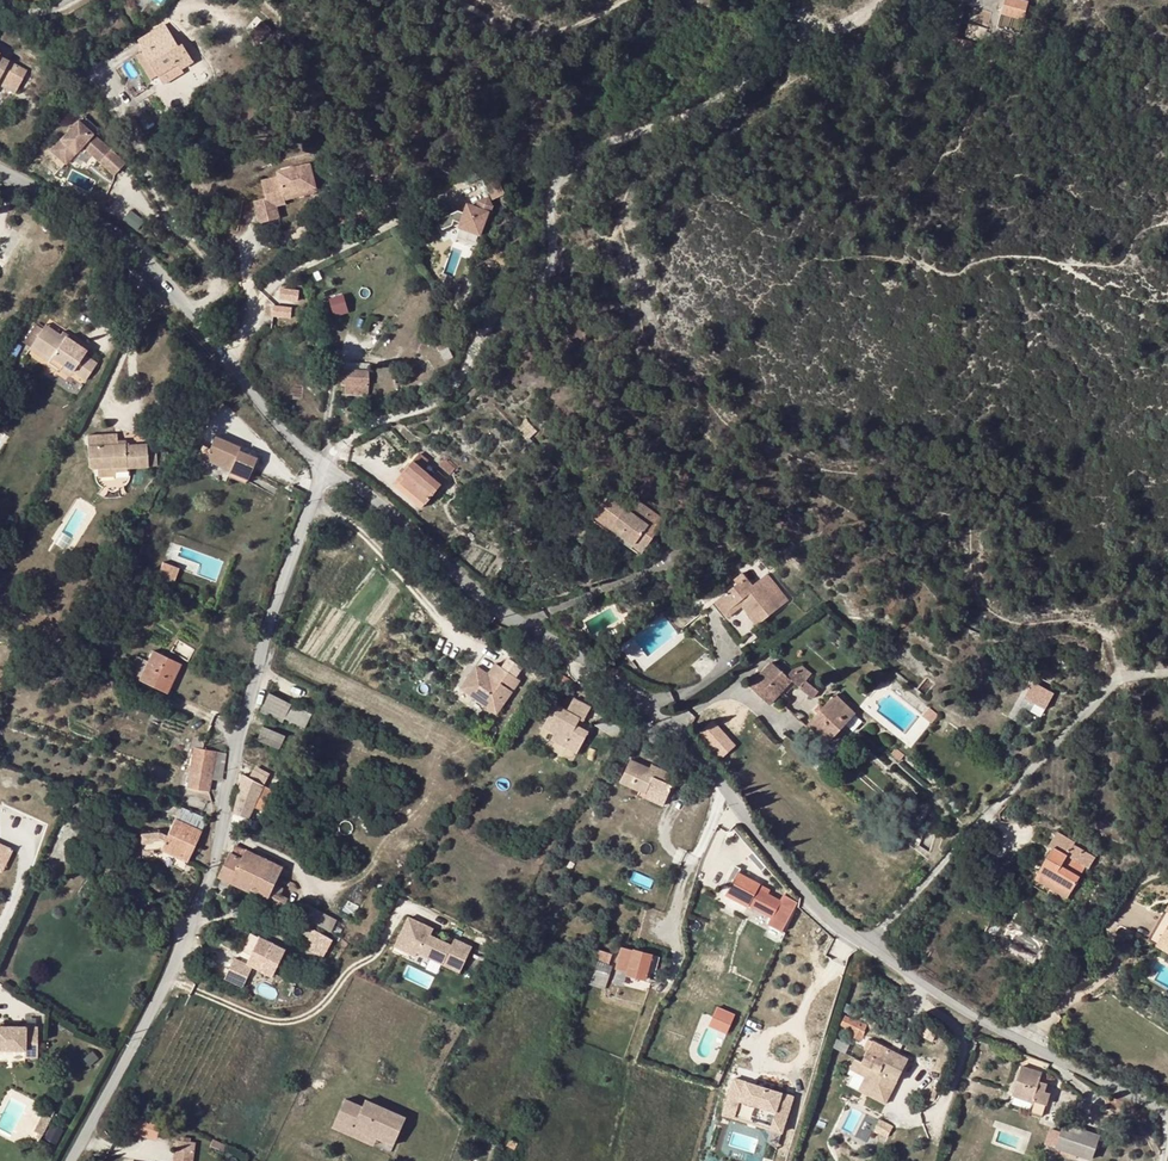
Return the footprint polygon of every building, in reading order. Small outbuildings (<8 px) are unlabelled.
[(1022,0),(1003,0),(999,15),(1022,21),(1027,2),(1022,0)] [(971,20),(988,24),(990,11),(974,8),(971,20)] [(272,30),(263,22),(251,35),(259,42),(265,37),(268,39),(273,35),(269,32),(272,30)] [(961,37),(982,36),(981,23),(961,24),(961,37)] [(179,46),(165,24),(138,40),(144,51),(143,51),(158,77),(178,64),(181,69),(193,62),(182,44),(179,46)] [(151,81),(158,77),(143,51),(136,56),(151,81)] [(0,57),(0,85),(15,93),(27,71),(0,57)] [(133,97),(146,89),(139,78),(126,86),(133,97)] [(125,163),(78,120),(51,150),(65,163),(66,163),(82,145),(91,153),(95,149),(103,156),(99,161),(114,175),(125,163)] [(103,156),(95,149),(91,153),(99,161),(103,156)] [(318,195),(310,164),(278,171),(279,177),(261,181),(266,199),(255,202),(260,221),(279,217),(276,206),(298,200),(297,196),(304,194),(305,198),(318,195)] [(497,176),(479,185),(484,194),(489,192),(494,202),(506,196),(497,176)] [(489,192),(484,194),(485,198),(488,196),(491,203),(494,202),(489,192)] [(458,210),(438,220),(443,230),(452,225),(480,235),(485,221),(487,222),(492,206),(488,196),(478,201),(476,207),(470,205),(466,207),(464,213),(458,210)] [(284,303),(302,305),(304,295),(285,293),(284,303)] [(331,297),(335,315),(351,311),(347,293),(331,297)] [(278,320),(295,322),(296,312),(279,310),(278,320)] [(37,326),(24,345),(31,349),(33,346),(52,359),(53,359),(50,363),(51,364),(59,370),(63,366),(85,381),(97,364),(84,355),(86,352),(81,348),(66,337),(62,342),(43,330),(37,326)] [(43,330),(62,342),(66,337),(62,334),(61,336),(46,326),(43,330)] [(356,344),(370,353),(379,341),(365,330),(356,344)] [(62,334),(66,337),(78,345),(80,344),(63,333),(62,334)] [(30,351),(47,362),(50,363),(53,359),(52,359),(33,346),(31,349),(30,351)] [(448,348),(447,348),(439,352),(445,362),(452,357),(448,348)] [(48,366),(57,373),(59,370),(51,364),(48,366)] [(73,373),(63,366),(59,370),(70,377),(73,373)] [(368,395),(369,372),(341,371),(341,384),(345,385),(345,394),(368,395)] [(213,419),(226,406),(214,395),(202,409),(213,419)] [(163,408),(158,419),(173,425),(177,414),(163,408)] [(501,434),(496,428),(492,431),(498,437),(501,434)] [(157,467),(156,454),(147,455),(147,445),(126,446),(117,447),(117,444),(117,435),(88,437),(88,446),(89,465),(92,469),(98,470),(127,468),(128,469),(148,468),(148,467),(157,467)] [(246,482),(255,461),(248,457),(249,454),(239,449),(215,438),(210,449),(193,441),(186,458),(204,466),(206,459),(230,470),(228,475),(246,482)] [(529,440),(524,444),(533,454),(538,449),(529,440)] [(406,477),(401,483),(425,503),(445,479),(437,472),(432,477),(421,468),(427,460),(420,454),(402,474),(406,477)] [(453,469),(442,460),(437,466),(448,475),(453,469)] [(128,469),(127,468),(98,470),(98,477),(115,476),(115,472),(128,472),(128,469)] [(402,474),(393,484),(421,508),(425,503),(401,483),(406,477),(402,474)] [(467,497),(455,484),(452,487),(464,500),(467,497)] [(612,494),(603,506),(609,510),(618,497),(612,494)] [(634,498),(632,502),(630,505),(623,501),(618,497),(609,510),(603,506),(595,518),(612,529),(615,525),(638,540),(634,546),(644,552),(666,521),(634,498)] [(595,518),(592,521),(641,556),(644,552),(634,546),(638,540),(615,525),(612,529),(595,518)] [(725,542),(732,552),(747,540),(740,531),(725,542)] [(174,583),(180,568),(164,562),(158,578),(174,583)] [(737,585),(718,601),(728,613),(743,601),(761,623),(778,609),(761,587),(756,591),(742,574),(734,581),(737,585)] [(712,605),(724,621),(731,616),(728,613),(718,601),(712,605)] [(641,618),(635,614),(632,618),(639,623),(641,618)] [(10,646),(15,649),(18,641),(12,637),(9,641),(10,646)] [(141,679),(155,685),(154,687),(167,693),(180,664),(154,652),(148,665),(142,677),(141,679)] [(131,672),(142,677),(148,665),(137,659),(131,672)] [(497,712),(512,692),(501,683),(502,681),(514,689),(520,680),(496,663),(488,674),(476,666),(461,688),(497,712)] [(770,705),(781,693),(772,685),(782,674),(771,663),(750,687),(770,705)] [(793,670),(786,678),(791,682),(811,700),(818,692),(793,670)] [(782,674),(772,685),(781,693),(791,682),(786,678),(782,674)] [(140,681),(154,687),(155,685),(141,679),(140,681)] [(1033,687),(1025,701),(1045,711),(1052,697),(1033,687)] [(586,690),(582,696),(588,699),(592,693),(586,690)] [(261,711),(283,722),(285,718),(307,729),(313,716),(270,695),(261,711)] [(834,696),(822,710),(818,715),(808,725),(828,743),(854,714),(834,696)] [(588,734),(576,727),(579,721),(583,723),(590,709),(573,700),(566,713),(554,706),(542,730),(554,736),(551,742),(576,755),(588,734)] [(930,725),(936,716),(928,710),(922,718),(930,725)] [(285,718),(283,722),(305,734),(307,729),(285,718)] [(715,719),(700,732),(724,758),(738,744),(715,719)] [(260,742),(280,750),(285,738),(263,728),(258,741),(260,742)] [(191,745),(190,749),(194,750),(187,789),(188,789),(188,793),(196,794),(211,802),(209,791),(211,778),(221,780),(226,754),(203,750),(203,745),(199,738),(193,739),(191,745)] [(903,756),(895,749),(891,755),(899,761),(903,756)] [(810,763),(813,759),(807,755),(805,758),(810,763)] [(630,761),(620,783),(641,792),(642,788),(667,799),(673,786),(664,782),(668,773),(652,766),(650,770),(630,761)] [(270,803),(276,793),(263,786),(249,779),(244,776),(234,815),(248,819),(259,798),(270,803)] [(395,794),(398,785),(385,780),(382,790),(395,794)] [(667,799),(642,788),(641,792),(646,794),(645,796),(664,805),(667,799)] [(177,816),(180,808),(166,804),(164,812),(177,816)] [(187,863),(206,820),(180,808),(177,816),(167,837),(159,833),(142,835),(143,851),(162,850),(161,851),(187,863)] [(124,826),(127,817),(119,814),(116,823),(124,826)] [(995,842),(998,830),(992,828),(989,828),(987,829),(984,839),(995,842)] [(1053,849),(1039,872),(1071,891),(1085,868),(1066,856),(1073,844),(1060,837),(1058,840),(1053,849)] [(1066,856),(1085,868),(1089,869),(1095,858),(1076,847),(1076,846),(1073,844),(1066,856)] [(275,886),(284,869),(246,851),(246,852),(236,847),(232,855),(231,854),(219,879),(283,909),(288,900),(281,896),(284,890),(275,886)] [(3,869),(10,855),(0,850),(0,868),(3,869)] [(737,875),(740,870),(735,867),(729,879),(734,882),(730,889),(726,896),(749,908),(751,904),(760,909),(767,894),(759,890),(760,887),(737,875)] [(1039,872),(1035,880),(1067,899),(1071,891),(1039,872)] [(724,886),(730,889),(734,882),(729,879),(724,886)] [(782,932),(799,904),(785,896),(768,925),(782,932)] [(337,922),(303,904),(297,916),(330,933),(337,922)] [(1167,953),(1167,906),(1165,911),(1162,915),(1147,940),(1156,946),(1167,953)] [(428,928),(410,919),(395,947),(416,958),(418,954),(459,976),(472,952),(455,943),(452,949),(431,938),(425,935),(428,928)] [(434,932),(428,928),(425,935),(431,938),(434,932)] [(326,953),(332,941),(314,932),(313,933),(306,930),(303,937),(309,940),(305,949),(322,957),(324,951),(326,953)] [(273,978),(286,951),(252,935),(244,952),(253,957),(248,966),(235,959),(226,978),(243,986),(253,968),(273,978)] [(655,976),(660,959),(621,948),(616,968),(626,971),(625,975),(646,981),(648,974),(655,976)] [(598,950),(589,978),(606,984),(612,968),(609,966),(612,955),(598,950)] [(604,990),(606,984),(589,978),(587,984),(604,990)] [(736,1010),(716,1002),(708,1022),(727,1030),(736,1010)] [(856,1022),(846,1017),(841,1026),(857,1034),(860,1028),(855,1025),(856,1022)] [(35,1031),(0,1031),(0,1054),(22,1054),(22,1062),(35,1062),(35,1031)] [(868,1040),(864,1048),(869,1050),(863,1064),(856,1060),(851,1070),(867,1078),(877,1083),(873,1091),(889,1099),(908,1060),(868,1040)] [(1046,1091),(1053,1069),(1044,1066),(1020,1058),(1019,1063),(1022,1064),(1021,1068),(1012,1095),(1015,1096),(1032,1102),(1030,1110),(1029,1112),(1042,1116),(1049,1093),(1046,1091)] [(877,1083),(867,1078),(860,1092),(886,1104),(889,1099),(873,1091),(877,1083)] [(782,1132),(793,1097),(734,1079),(723,1114),(782,1132)] [(1030,1110),(1032,1102),(1015,1096),(1012,1103),(1030,1110)] [(394,1145),(406,1118),(366,1100),(363,1107),(345,1099),(333,1126),(351,1135),(354,1127),(394,1145)] [(135,1112),(129,1131),(157,1140),(163,1121),(135,1112)] [(43,1135),(50,1118),(42,1114),(35,1131),(43,1135)] [(1064,1125),(1057,1144),(1056,1148),(1078,1156),(1091,1160),(1100,1137),(1064,1125)] [(374,1145),(377,1138),(354,1127),(351,1135),(374,1145)] [(227,1145),(213,1138),(209,1146),(223,1153),(227,1145)] [(193,1151),(194,1142),(190,1142),(181,1140),(176,1140),(175,1149),(193,1151)] [(514,1151),(518,1144),(511,1140),(507,1147),(514,1151)] [(1076,1160),(1078,1156),(1056,1148),(1054,1153),(1076,1160)] [(193,1151),(175,1149),(174,1160),(192,1160),(193,1151)]
